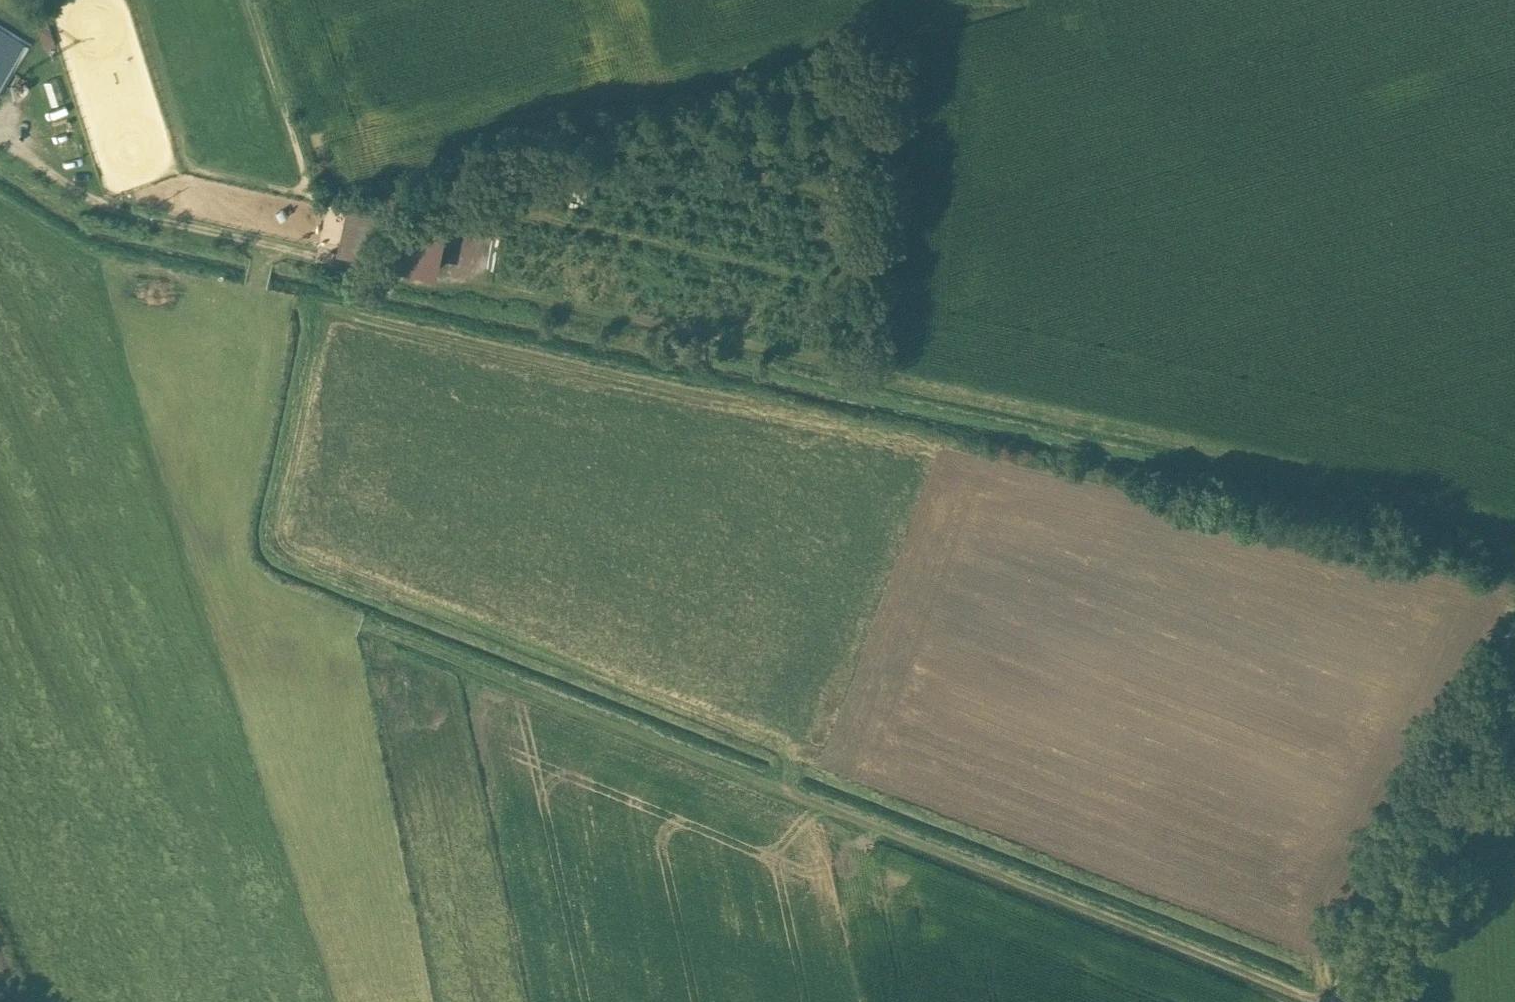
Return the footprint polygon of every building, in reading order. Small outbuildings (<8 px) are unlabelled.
[(41,45),(51,43),(44,9),(33,11),(41,45)] [(0,32),(0,69),(3,71),(20,45),(0,32)] [(349,205),(338,253),(385,263),(403,187),(349,205)] [(447,225),(403,215),(392,265),(436,275),(447,225)]
